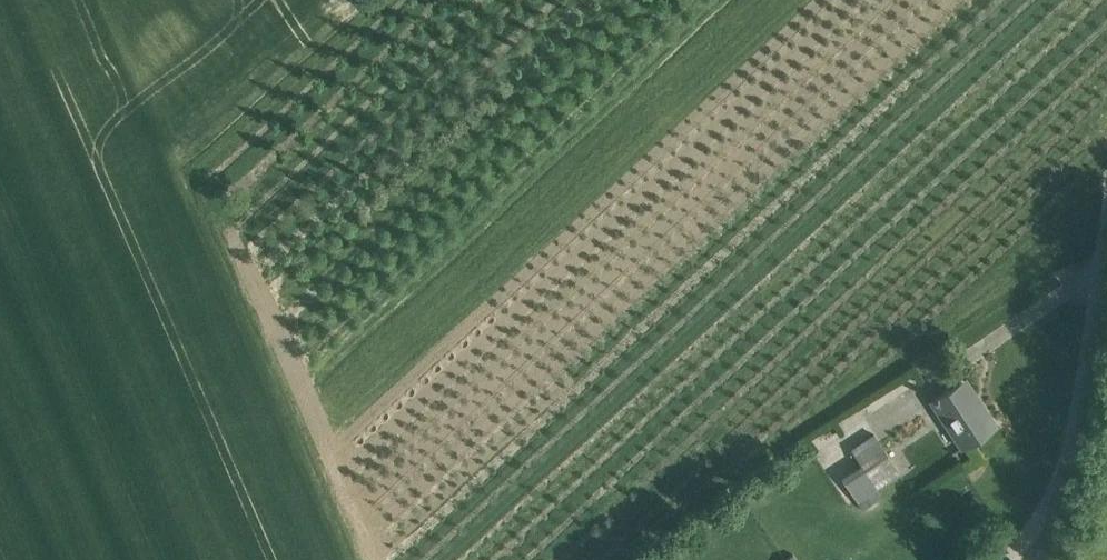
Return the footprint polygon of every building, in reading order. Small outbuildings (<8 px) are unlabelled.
[(932,400),(963,447),(997,425),(966,378),(939,396),(938,394),(934,397),(935,399),(932,400)] [(841,475),(858,500),(900,472),(874,433),(851,448),(860,462),(841,475)]
